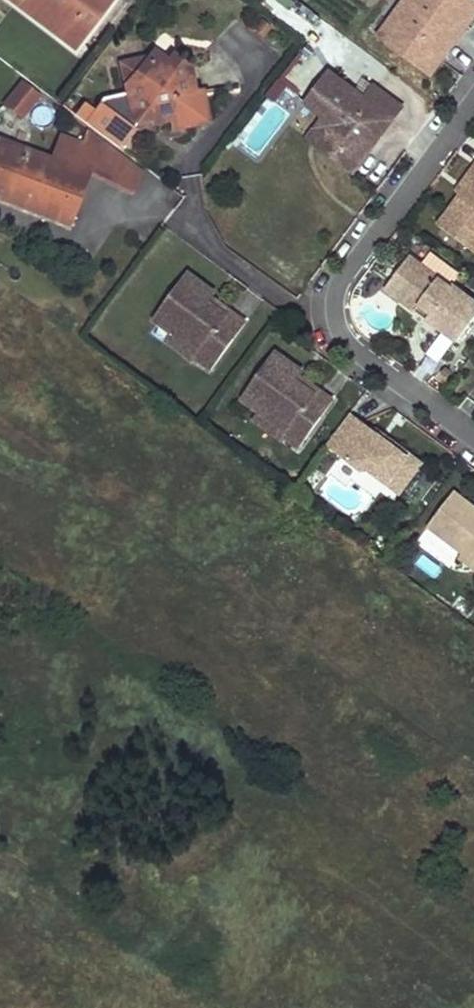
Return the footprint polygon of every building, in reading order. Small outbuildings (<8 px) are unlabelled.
[(33,0),(19,0),(16,3),(59,36),(66,26),(33,0)] [(114,0),(33,0),(66,26),(59,36),(77,50),(115,1),(114,0)] [(405,3),(457,42),(468,27),(462,23),(473,7),(473,0),(407,0),(405,3)] [(405,3),(378,39),(425,73),(440,53),(445,57),(457,42),(405,3)] [(462,23),(468,27),(473,18),(473,7),(462,23)] [(265,34),(271,26),(263,20),(257,28),(265,34)] [(121,64),(132,115),(137,118),(152,116),(153,121),(170,118),(171,128),(208,122),(203,90),(195,91),(191,68),(174,55),(168,63),(155,53),(148,61),(145,59),(121,64)] [(445,57),(440,53),(425,73),(430,77),(445,57)] [(364,99),(329,73),(306,104),(324,118),(336,127),(321,148),(354,173),(393,120),(364,99)] [(22,118),(42,94),(22,77),(2,101),(22,118)] [(401,108),(373,87),(364,99),(393,120),(401,108)] [(336,127),(324,118),(309,139),(321,148),(336,127)] [(0,140),(0,200),(70,227),(91,174),(102,146),(86,134),(81,145),(60,137),(52,160),(0,140)] [(125,159),(102,146),(91,174),(114,183),(125,159)] [(142,168),(125,159),(114,183),(133,191),(142,168)] [(463,184),(468,188),(462,196),(440,227),(473,252),(473,169),(463,184)] [(468,188),(463,184),(457,192),(462,196),(468,188)] [(473,320),(473,301),(453,285),(451,288),(447,293),(436,285),(439,280),(440,279),(410,257),(393,279),(407,290),(400,300),(416,312),(420,306),(431,315),(427,320),(457,342),(473,320)] [(215,293),(187,273),(153,319),(172,332),(200,353),(196,357),(197,358),(212,369),(235,339),(219,328),(227,317),(208,303),(211,298),(215,293)] [(407,290),(393,279),(386,290),(400,300),(407,290)] [(451,288),(439,280),(436,285),(447,293),(451,288)] [(246,323),(211,298),(208,303),(227,317),(219,328),(235,339),(246,323)] [(431,315),(420,306),(416,312),(427,320),(431,315)] [(200,353),(172,332),(166,340),(195,362),(197,358),(196,357),(200,353)] [(302,371),(275,351),(241,397),(259,410),(287,430),(284,435),(285,436),(300,447),(322,417),(306,406),(315,394),(295,380),(299,376),(302,371)] [(334,401),(299,376),(295,380),(315,394),(306,406),(322,417),(334,401)] [(287,430),(259,410),(254,418),(283,439),(285,436),(284,435),(287,430)] [(374,433),(350,415),(327,445),(362,472),(368,471),(398,494),(421,464),(390,441),(384,449),(375,442),(375,434),(374,433)] [(376,430),(374,433),(375,434),(375,442),(384,449),(390,441),(376,430)] [(454,492),(428,527),(463,553),(473,562),(473,507),(454,492)] [(459,558),(473,569),(473,562),(463,553),(459,558)]
